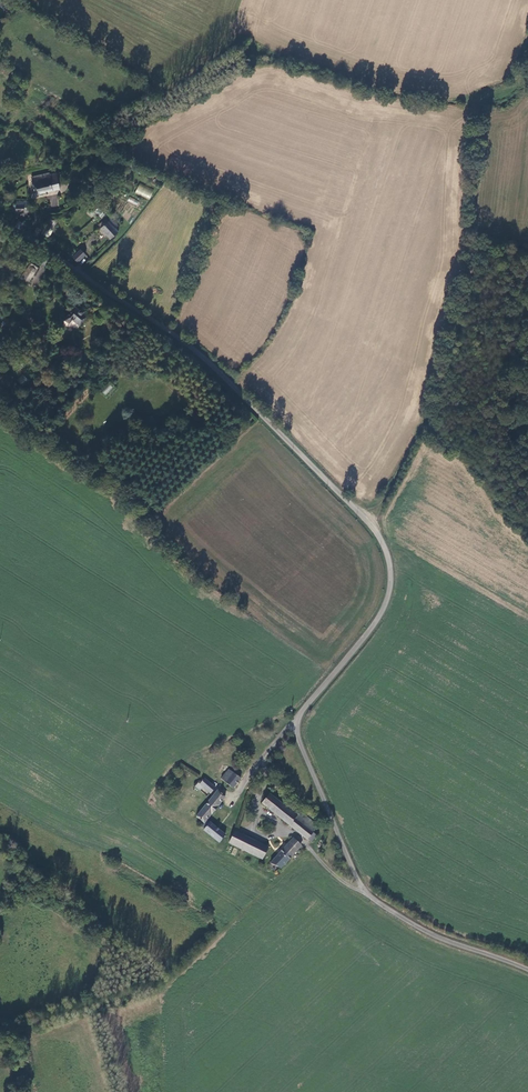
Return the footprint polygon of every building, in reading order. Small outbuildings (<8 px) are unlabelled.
[(17,0),(4,0),(0,6),(10,13),(17,0)] [(49,173),(31,177),(35,195),(60,189),(58,177),(61,176),(60,172),(50,174),(49,173)] [(150,199),(154,190),(139,183),(135,193),(150,199)] [(56,195),(49,197),(51,207),(58,206),(56,195)] [(137,206),(139,201),(129,197),(127,202),(137,206)] [(30,206),(30,202),(16,201),(16,205),(13,205),(13,211),(25,211),(25,206),(30,206)] [(101,218),(92,208),(88,211),(97,221),(101,218)] [(48,218),(41,234),(49,237),(55,221),(48,218)] [(101,228),(110,239),(118,233),(115,229),(118,226),(112,218),(108,221),(106,218),(99,224),(101,228)] [(18,221),(15,228),(21,230),(24,224),(18,221)] [(33,234),(38,237),(41,230),(36,228),(33,234)] [(78,262),(86,254),(81,249),(73,257),(78,262)] [(28,283),(36,271),(30,266),(21,278),(28,283)] [(74,307),(67,316),(64,320),(68,324),(72,319),(79,325),(86,317),(74,307)] [(106,396),(112,387),(109,384),(102,393),(106,396)] [(233,788),(241,778),(240,777),(241,777),(242,775),(242,774),(242,773),(241,771),(239,771),(237,771),(236,772),(236,774),(229,769),(221,778),(233,788)] [(215,787),(213,786),(204,778),(200,784),(198,783),(195,786),(200,791),(203,787),(210,793),(215,787)] [(218,790),(210,799),(196,817),(206,825),(203,830),(218,842),(222,839),(225,834),(206,819),(225,797),(218,790)] [(261,803),(307,840),(307,839),(311,842),(317,835),(313,832),(318,826),(300,811),(301,810),(286,798),(281,803),(269,793),(261,803)] [(268,847),(234,831),(229,842),(262,859),(268,847)] [(270,863),(281,868),(301,846),(293,838),(270,863)]
